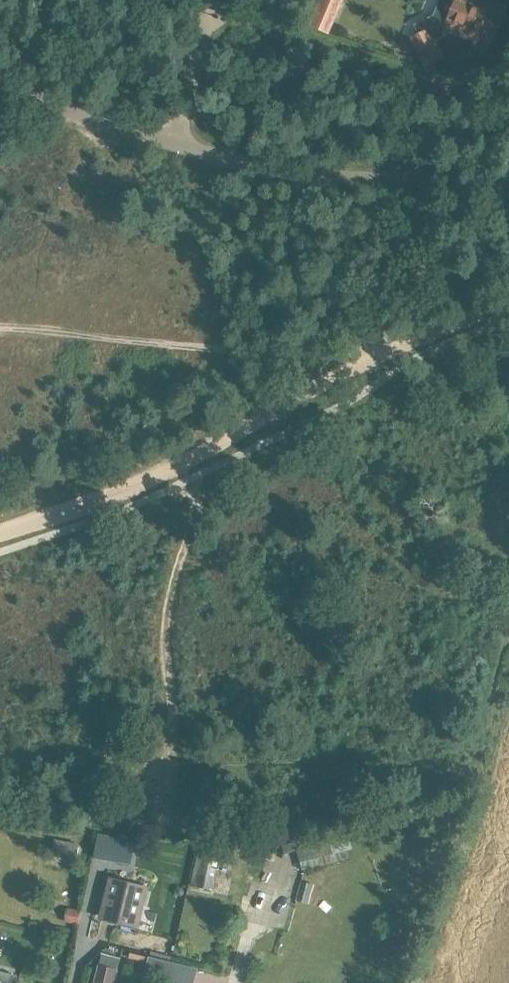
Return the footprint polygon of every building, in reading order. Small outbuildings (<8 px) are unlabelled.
[(319,2),(309,26),(309,27),(330,35),(345,0),(320,0),(319,2)] [(433,34),(430,28),(413,37),(430,67),(446,57),(437,41),(452,34),(490,49),(502,19),(456,0),(455,0),(442,30),(433,34)] [(135,841),(124,839),(120,862),(131,864),(135,841)] [(64,841),(61,858),(76,861),(80,844),(64,841)] [(219,863),(221,852),(198,847),(189,886),(213,891),(219,863)] [(256,875),(252,894),(262,896),(266,877),(256,875)] [(112,877),(102,915),(136,924),(146,886),(112,877)] [(314,885),(302,882),(299,894),(310,897),(314,885)] [(165,981),(175,982),(193,982),(197,970),(170,964),(165,981)] [(93,982),(114,982),(117,970),(98,965),(93,982)] [(18,976),(0,972),(0,982),(17,982),(18,976)]
